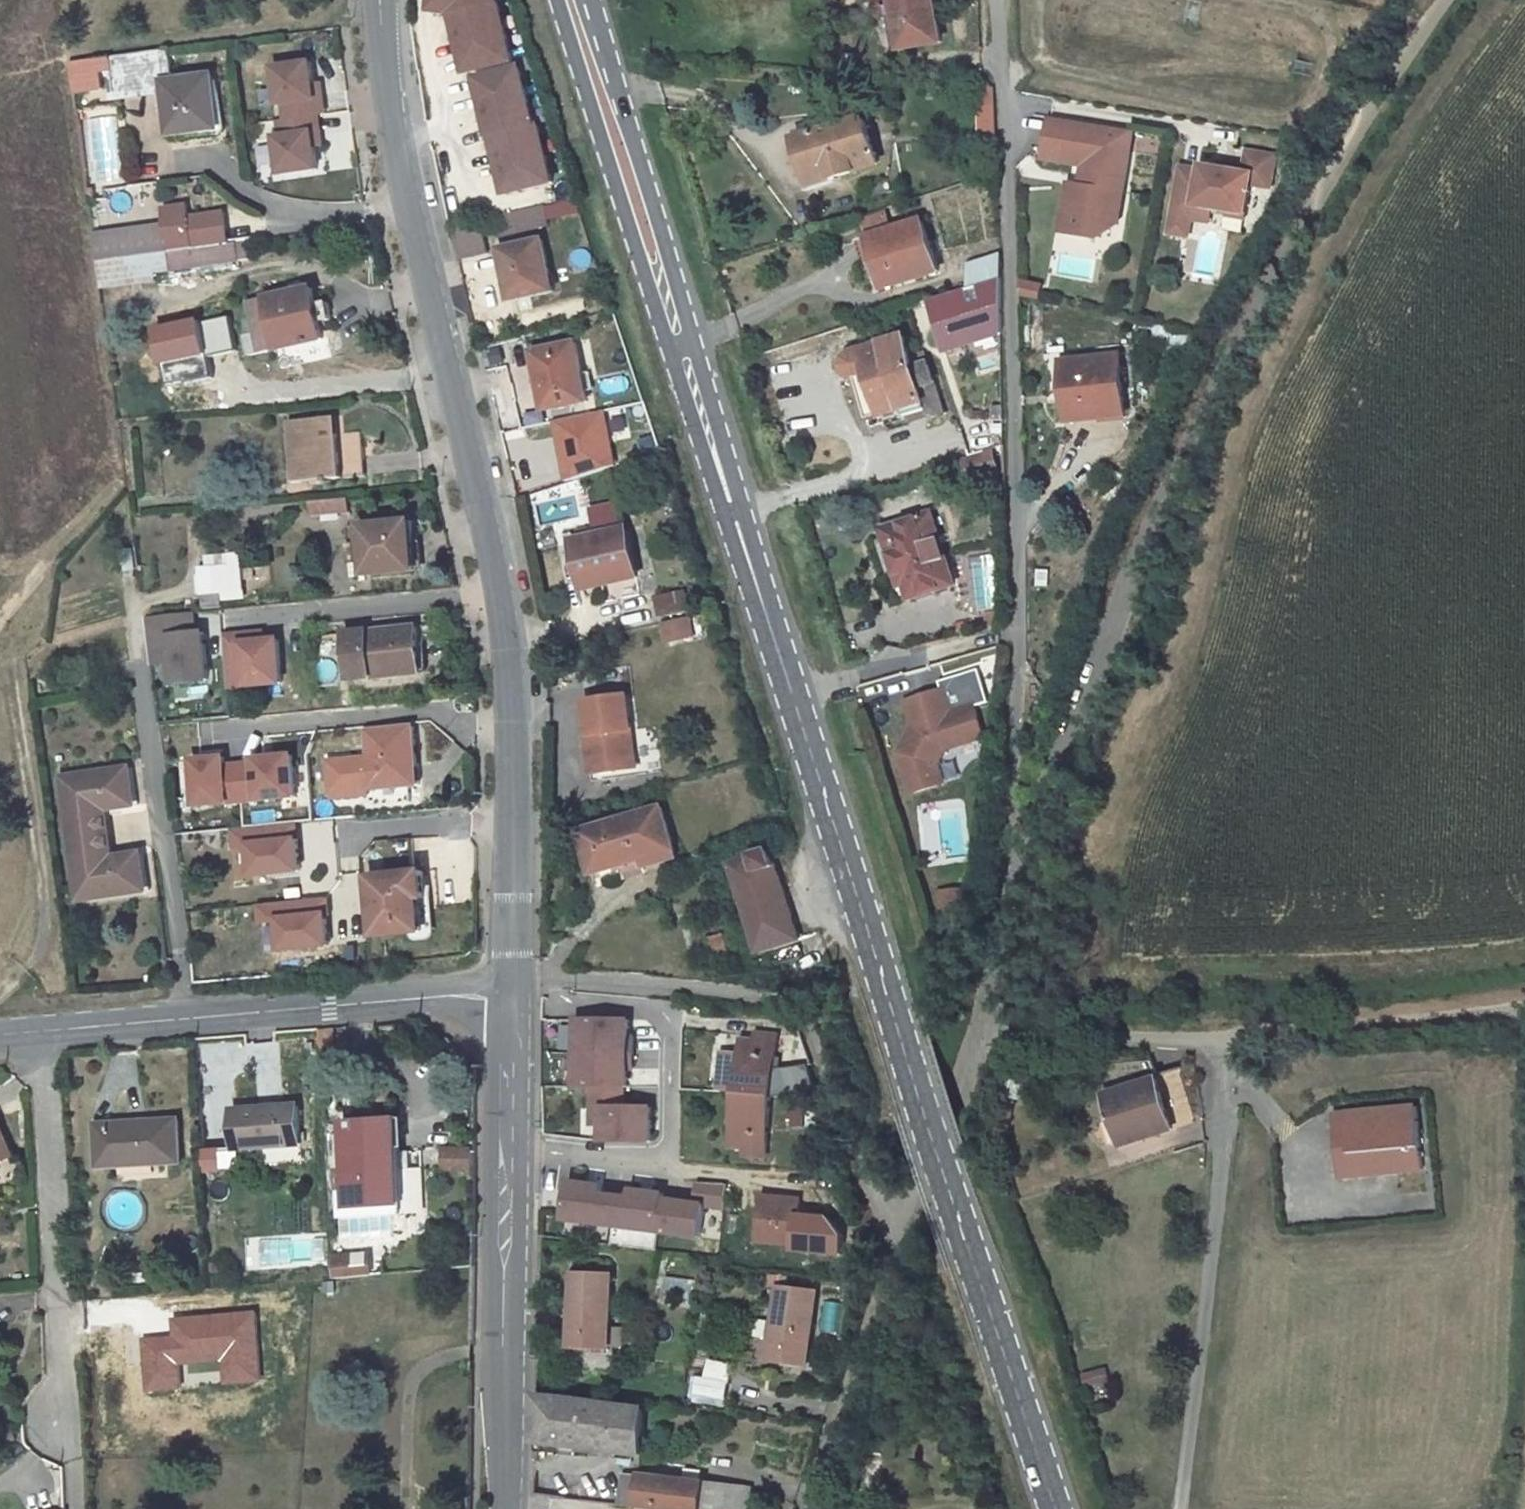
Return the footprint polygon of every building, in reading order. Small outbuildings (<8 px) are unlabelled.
[(433,11),(453,13),(468,72),(513,60),(497,0),(433,0),(433,11)] [(935,0),(873,0),(873,1),(877,20),(897,16),(903,49),(942,42),(935,0)] [(173,55),(168,27),(68,42),(72,72),(100,68),(97,50),(107,49),(111,71),(158,65),(165,111),(216,103),(209,51),(173,55)] [(309,57),(306,36),(268,41),(274,79),(279,78),(281,93),(274,95),(276,110),(271,111),(277,148),(314,143),(311,121),(307,90),(314,89),(309,57)] [(317,56),(309,57),(314,89),(321,88),(317,56)] [(520,68),(478,79),(508,193),(552,182),(537,124),(535,125),(520,68)] [(319,120),(314,89),(307,90),(311,121),(319,120)] [(1123,193),(1130,151),(1109,148),(1113,127),(1051,117),(1044,159),(1085,165),(1081,186),(1070,184),(1062,231),(1102,238),(1109,191),(1123,193)] [(879,164),(865,119),(799,140),(811,179),(832,172),(834,178),(879,164)] [(1130,151),(1133,130),(1113,127),(1109,148),(1130,151)] [(1273,187),(1278,156),(1249,151),(1245,173),(1237,171),(1220,168),(1203,165),(1202,170),(1182,167),(1175,207),(1215,213),(1216,208),(1248,214),(1253,184),(1273,187)] [(1237,171),(1238,165),(1221,162),(1220,168),(1237,171)] [(1118,226),(1123,193),(1109,191),(1102,238),(1118,226)] [(579,211),(576,197),(544,205),(547,220),(579,211)] [(93,234),(164,224),(161,198),(90,209),(93,234)] [(547,220),(544,205),(527,209),(532,229),(549,225),(547,220)] [(1215,213),(1175,207),(1174,215),(1186,217),(1183,235),(1190,236),(1193,220),(1213,223),(1215,213)] [(1248,214),(1216,208),(1215,213),(1247,218),(1248,214)] [(532,229),(527,209),(496,217),(501,237),(532,229)] [(154,247),(248,231),(244,212),(164,224),(93,234),(97,267),(156,256),(154,247)] [(892,231),(887,214),(866,221),(871,238),(892,231)] [(1183,235),(1186,217),(1174,215),(1171,233),(1183,235)] [(940,272),(923,221),(892,231),(871,238),(869,238),(885,289),(940,272)] [(555,291),(542,240),(501,249),(508,279),(514,277),(518,299),(555,291)] [(1002,254),(970,264),(970,288),(1002,278),(1002,254)] [(308,260),(243,276),(252,309),(241,312),(246,332),(320,312),(316,295),(328,293),(324,275),(312,278),(308,260)] [(518,299),(514,277),(508,279),(513,300),(518,299)] [(970,288),(930,300),(945,350),(990,336),(1003,331),(1002,278),(970,288)] [(1187,338),(1189,331),(1157,324),(1152,346),(1184,352),(1187,338)] [(1003,331),(990,336),(992,347),(1003,347),(1003,331)] [(1196,340),(1198,333),(1189,331),(1187,338),(1196,340)] [(946,416),(929,365),(916,370),(912,359),(905,336),(853,353),(847,359),(845,366),(847,373),(851,376),(869,433),(888,427),(887,422),(884,415),(903,409),(906,416),(926,410),(946,416)] [(582,374),(575,343),(535,352),(541,380),(545,379),(552,408),(588,400),(586,391),(582,374)] [(929,365),(926,355),(912,359),(916,370),(929,365)] [(1126,415),(1120,356),(1064,362),(1071,421),(1126,415)] [(594,389),(590,372),(582,374),(586,391),(594,389)] [(552,408),(545,379),(541,380),(540,380),(546,410),(552,408)] [(305,451),(376,442),(373,419),(349,422),(343,385),(297,392),(305,451)] [(887,422),(906,416),(903,409),(884,415),(887,422)] [(566,473),(559,453),(523,466),(529,485),(566,473)] [(359,461),(320,465),(322,480),(361,475),(359,461)] [(409,483),(345,493),(349,525),(361,524),(364,542),(416,534),(409,483)] [(932,513),(884,529),(892,552),(903,586),(907,584),(912,599),(956,584),(932,513)] [(639,576),(627,529),(589,538),(587,530),(579,532),(581,540),(573,541),(584,583),(601,579),(603,585),(639,576)] [(237,536),(197,542),(202,581),(220,579),(218,563),(240,560),(237,536)] [(903,586),(892,552),(883,555),(899,603),(912,599),(907,584),(903,586)] [(585,590),(603,585),(601,579),(584,583),(585,590)] [(691,610),(687,591),(657,598),(661,617),(691,610)] [(348,659),(424,647),(416,600),(342,612),(348,659)] [(902,754),(915,794),(946,784),(939,764),(946,750),(986,737),(976,706),(951,714),(943,689),(908,701),(916,726),(902,754)] [(638,768),(627,694),(586,700),(591,737),(595,737),(600,773),(638,768)] [(410,710),(366,716),(369,743),(371,753),(330,758),(333,784),(369,779),(367,768),(373,768),(376,790),(412,785),(409,768),(418,766),(410,710)] [(600,773),(595,737),(591,737),(587,738),(592,775),(600,773)] [(369,743),(329,748),(330,758),(371,753),(369,743)] [(112,854),(104,806),(134,802),(129,764),(63,775),(82,897),(147,887),(142,849),(112,854)] [(677,857),(662,807),(582,832),(594,874),(601,872),(603,879),(675,857),(677,857)] [(802,940),(772,851),(733,865),(763,953),(802,940)] [(336,887),(341,945),(393,940),(387,882),(336,887)] [(970,907),(968,889),(942,891),(943,909),(970,907)] [(733,962),(724,934),(710,939),(719,966),(733,962)] [(333,1028),(320,1029),(321,1045),(334,1044),(333,1028)] [(756,1040),(743,1039),(742,1056),(740,1075),(734,1147),(748,1148),(747,1156),(768,1157),(772,1096),(773,1082),(777,1035),(757,1033),(756,1040)] [(742,1056),(729,1055),(727,1074),(740,1075),(742,1056)] [(791,1084),(793,1097),(812,1095),(807,1065),(788,1068),(791,1084)] [(1182,1121),(1166,1074),(1096,1096),(1112,1144),(1182,1121)] [(791,1084),(773,1082),(772,1096),(793,1097),(791,1084)] [(805,1101),(792,1101),(793,1127),(806,1127),(805,1101)] [(236,1149),(303,1144),(300,1105),(234,1110),(236,1149)] [(1423,1170),(1416,1106),(1334,1115),(1336,1134),(1338,1134),(1340,1154),(1338,1154),(1340,1178),(1423,1170)] [(819,1108),(808,1109),(810,1134),(821,1134),(819,1108)] [(183,1163),(181,1119),(143,1121),(143,1125),(137,1125),(137,1121),(96,1124),(98,1168),(183,1163)] [(405,1205),(400,1119),(353,1122),(356,1168),(348,1169),(348,1170),(339,1170),(341,1209),(405,1205)] [(356,1168),(353,1122),(345,1122),(348,1169),(356,1168)] [(0,1126),(0,1162),(14,1156),(0,1126)] [(475,1170),(475,1148),(449,1149),(449,1170),(475,1170)] [(652,1245),(658,1204),(582,1194),(576,1234),(652,1245)] [(802,1199),(764,1196),(761,1243),(798,1246),(798,1243),(800,1227),(802,1199)] [(842,1198),(821,1201),(825,1226),(826,1234),(827,1236),(847,1233),(842,1198)] [(825,1226),(800,1227),(798,1243),(817,1245),(818,1235),(826,1234),(825,1226)] [(371,1259),(335,1262),(336,1278),(373,1275),(371,1259)] [(152,1282),(151,1272),(137,1274),(137,1284),(152,1282)] [(613,1276),(575,1274),(574,1347),(594,1348),(611,1348),(613,1276)] [(770,1274),(769,1286),(780,1288),(781,1275),(770,1274)] [(698,1282),(663,1278),(660,1294),(696,1298),(698,1282)] [(701,1283),(700,1292),(714,1293),(715,1284),(701,1283)] [(818,1293),(781,1288),(773,1360),(809,1364),(818,1293)] [(175,1321),(176,1338),(144,1340),(147,1390),(181,1388),(179,1362),(222,1359),(224,1381),(258,1378),(253,1315),(175,1321)] [(1110,1380),(1107,1368),(1082,1374),(1086,1387),(1110,1380)] [(730,1383),(700,1378),(697,1393),(727,1398),(730,1383)] [(610,1404),(537,1395),(536,1442),(569,1446),(609,1451),(610,1404)] [(645,1408),(610,1404),(609,1451),(643,1455),(645,1408)] [(569,1446),(536,1442),(536,1450),(568,1454),(569,1446)] [(642,1475),(626,1474),(625,1481),(623,1506),(639,1508),(642,1475)] [(642,1475),(639,1508),(640,1508),(650,1508),(748,1508),(751,1488),(704,1483),(642,1475)]
